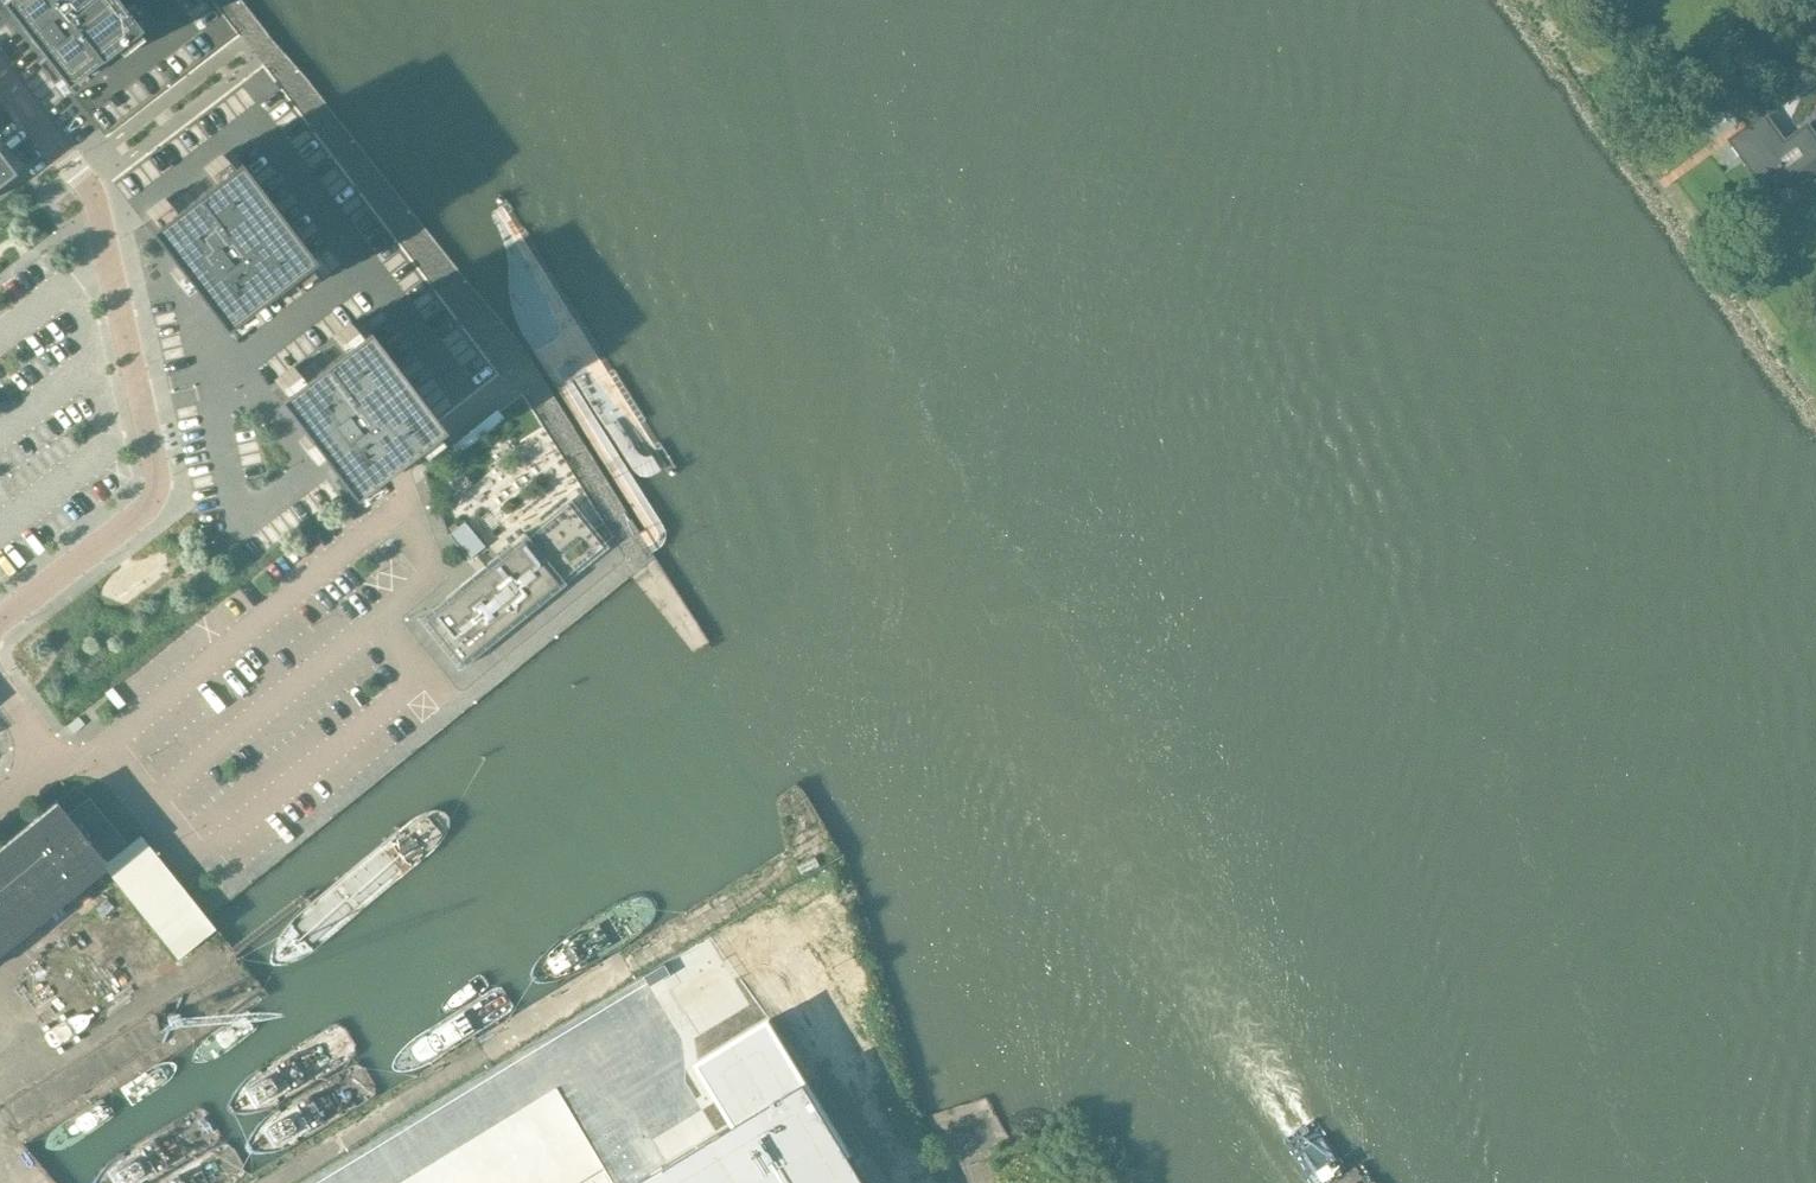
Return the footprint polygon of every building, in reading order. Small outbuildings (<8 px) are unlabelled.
[(138,0),(0,0),(0,1),(70,91),(156,24),(138,0)] [(1780,136),(1765,115),(1736,136),(1732,139),(1746,158),(1770,191),(1789,178),(1794,185),(1815,170),(1815,137),(1808,126),(1780,146),(1775,139),(1780,136)] [(14,170),(0,151),(0,181),(14,170)] [(233,155),(144,223),(219,322),(309,254),(233,155)] [(361,323),(272,391),(348,491),(437,423),(361,323)] [(612,420),(601,424),(629,467),(633,472),(639,477),(643,477),(649,477),(656,475),(660,472),(650,453),(647,455),(642,454),(638,451),(633,447),(612,420)] [(602,546),(568,504),(500,559),(498,555),(484,566),(487,569),(425,620),(459,662),(521,611),(524,615),(537,604),(534,601),(602,546)] [(103,865),(177,957),(214,927),(139,834),(126,844),(88,797),(66,815),(55,801),(0,845),(0,948),(103,865)] [(769,1019),(699,1062),(736,1122),(636,1182),(868,1182),(769,1019)] [(686,1144),(713,1128),(706,1116),(679,1132),(686,1144)]
